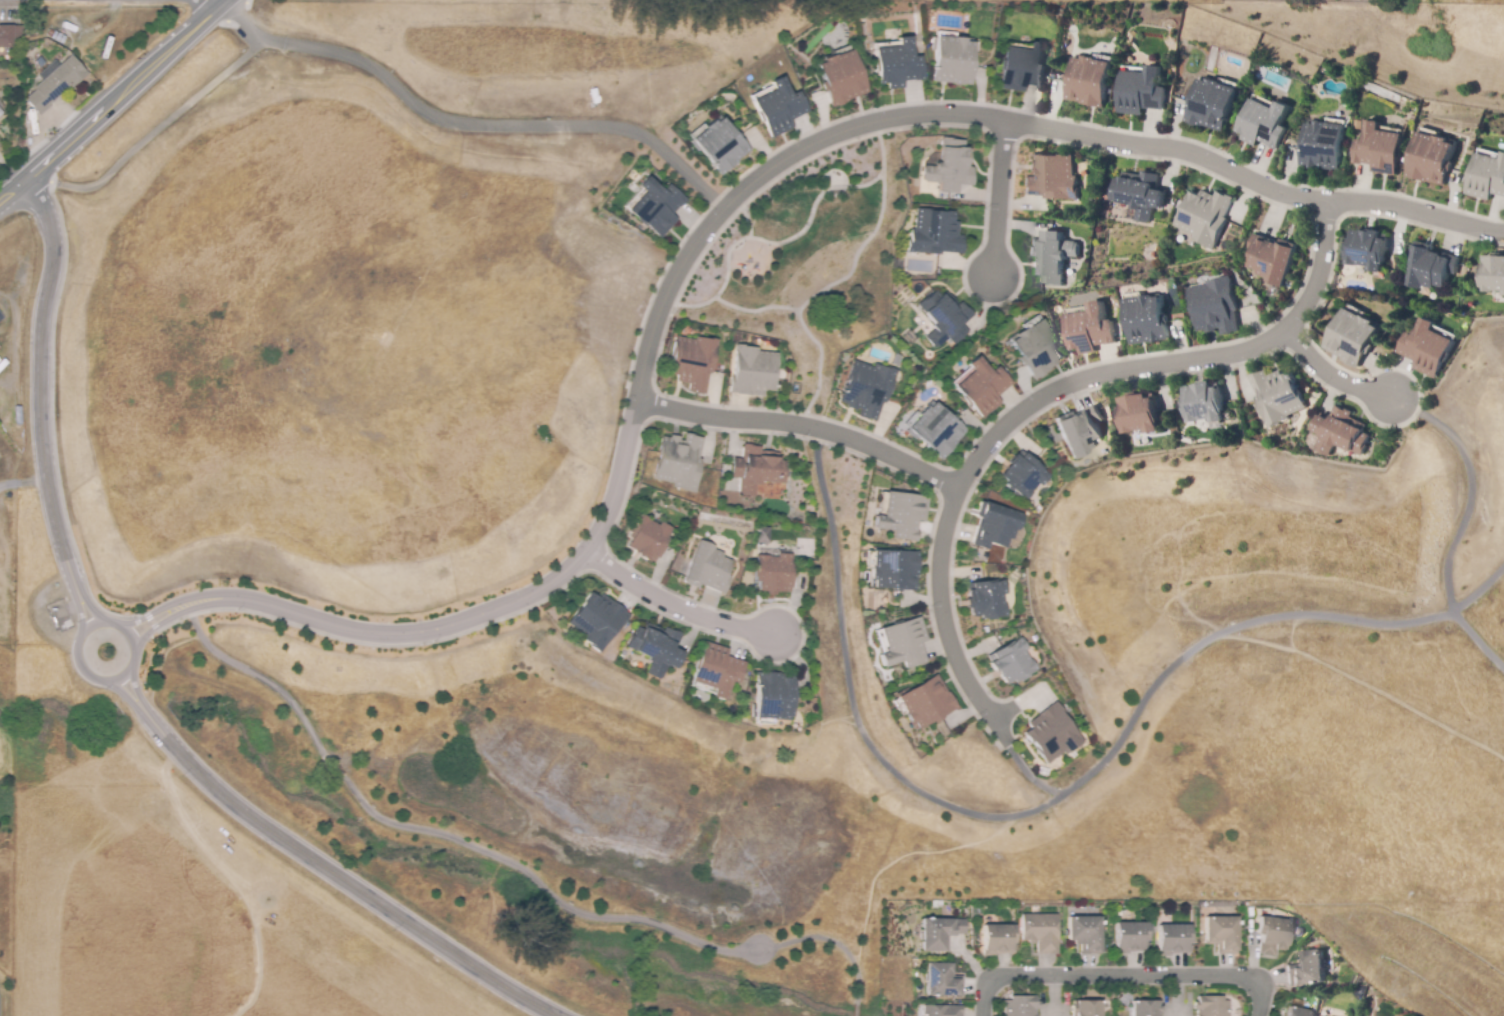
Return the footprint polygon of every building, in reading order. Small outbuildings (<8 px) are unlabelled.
[(10,63),(0,63),(0,26),(13,25),(13,49),(10,49),(10,63)] [(62,45),(50,40),(51,38),(46,36),(49,30),(65,37),(62,45)] [(973,41),(971,83),(931,81),(933,36),(959,37),(959,41),(973,41)] [(875,52),(899,50),(898,40),(910,39),(912,60),(919,59),(921,81),(880,84),(878,85),(877,73),(875,52)] [(1003,49),(1027,52),(1028,43),(1040,44),(1038,64),(1045,65),(1042,87),(1001,81),(999,81),(1000,70),(1003,49)] [(848,54),(862,94),(825,107),(810,64),(834,56),(835,59),(848,54)] [(40,116),(25,99),(36,90),(34,88),(48,76),(43,70),(54,60),(60,66),(71,55),(88,74),(72,88),(70,86),(49,105),(51,107),(40,116)] [(1076,55),(1094,59),(1093,61),(1114,66),(1111,78),(1108,77),(1103,101),(1082,97),(1082,100),(1066,97),(1069,83),(1067,82),(1068,75),(1072,76),(1076,55)] [(1122,72),(1146,75),(1147,66),(1159,67),(1157,87),(1164,88),(1161,110),(1120,105),(1119,105),(1120,94),(1122,72)] [(1201,77),(1218,82),(1217,85),(1237,91),(1234,103),(1230,102),(1223,125),(1203,119),(1202,122),(1186,117),(1191,103),(1189,102),(1191,96),(1194,97),(1201,77)] [(752,106),(773,94),(769,86),(779,80),(789,98),(795,95),(805,114),(769,134),(767,135),(762,125),(752,106)] [(1249,99),(1271,109),(1275,100),(1286,105),(1277,126),(1283,129),(1275,147),(1238,130),(1242,120),(1240,119),(1249,99)] [(720,119),(746,152),(714,177),(687,141),(707,125),(709,128),(720,119)] [(1306,121),(1324,122),(1324,125),(1345,127),(1344,139),(1341,139),(1338,163),(1317,161),(1317,165),(1301,163),(1302,149),(1300,149),(1301,141),(1304,142),(1306,121)] [(1401,135),(1397,174),(1374,171),(1375,163),(1354,160),(1356,140),(1364,141),(1367,121),(1378,122),(1377,132),(1401,135)] [(1419,133),(1454,143),(1444,183),(1428,179),(1428,181),(1408,175),(1419,133)] [(960,145),(959,176),(955,176),(955,189),(951,188),(950,199),(932,199),(933,187),(921,186),(921,171),(933,171),(933,154),(936,155),(937,144),(960,145)] [(1478,148),(1503,155),(1503,195),(1490,191),(1489,192),(1467,186),(1478,148)] [(1071,161),(1072,181),(1075,181),(1075,203),(1055,204),(1042,204),(1042,199),(1021,199),(1021,181),(1029,181),(1029,161),(1071,161)] [(1112,198),(1115,179),(1123,181),(1123,177),(1142,181),(1144,172),(1160,175),(1157,189),(1166,191),(1163,207),(1155,206),(1152,222),(1139,219),(1141,208),(1137,207),(1137,203),(1112,198)] [(627,215),(643,196),(636,190),(644,181),(660,194),(664,189),(680,203),(653,235),(652,236),(644,229),(627,215)] [(1190,192),(1199,196),(1201,191),(1215,197),(1217,194),(1230,200),(1221,217),(1225,219),(1213,246),(1193,237),(1195,233),(1175,224),(1190,192)] [(915,209),(933,211),(932,213),(940,213),(940,212),(950,212),(949,222),(954,222),(953,236),(961,237),(960,252),(939,251),(938,253),(909,251),(910,230),(914,231),(915,209)] [(1387,234),(1381,272),(1367,270),(1367,266),(1357,265),(1357,266),(1345,264),(1351,229),(1387,234)] [(1295,249),(1281,286),(1272,282),(1273,278),(1258,272),(1259,270),(1249,266),(1254,252),(1248,250),(1254,233),(1295,249)] [(1060,288),(1038,288),(1038,282),(1033,281),(1033,260),(1026,260),(1026,244),(1041,244),(1041,234),(1061,235),(1062,245),(1077,245),(1076,261),(1060,261),(1060,288)] [(1422,290),(1404,285),(1416,240),(1431,245),(1430,250),(1458,257),(1453,275),(1446,273),(1442,288),(1432,286),(1431,289),(1423,287),(1422,290)] [(1482,256),(1503,257),(1503,295),(1502,295),(1503,292),(1492,291),(1492,293),(1480,292),(1482,256)] [(1194,331),(1187,288),(1208,285),(1207,281),(1231,277),(1237,311),(1233,311),(1237,331),(1229,332),(1230,335),(1219,337),(1218,328),(1215,328),(1215,331),(1204,333),(1203,329),(1202,329),(1194,331)] [(935,324),(918,304),(933,292),(938,297),(943,293),(955,307),(959,304),(970,316),(960,325),(965,331),(953,342),(948,335),(935,346),(927,337),(935,330),(932,326),(935,324)] [(1130,346),(1123,301),(1161,295),(1168,340),(1130,346)] [(1089,311),(1087,303),(1100,301),(1103,322),(1112,321),(1116,344),(1095,347),(1096,354),(1071,357),(1065,315),(1089,311)] [(1325,346),(1346,307),(1380,325),(1357,367),(1342,359),(1343,357),(1325,346)] [(1452,341),(1435,379),(1412,368),(1415,362),(1395,353),(1404,332),(1412,336),(1420,317),(1433,322),(1429,330),(1452,341)] [(1037,318),(1064,355),(1032,379),(1005,341),(1012,336),(1012,335),(1037,318)] [(720,340),(713,374),(709,373),(705,395),(688,391),(689,384),(675,381),(676,376),(666,374),(674,336),(696,340),(697,336),(720,340)] [(767,396),(729,393),(733,345),(762,347),(762,351),(782,352),(781,373),(776,373),(775,392),(767,391),(767,396)] [(971,370),(965,364),(975,355),(989,372),(996,365),(1011,383),(996,396),(1001,402),(981,418),(953,386),(971,370)] [(833,402),(849,360),(868,368),(870,364),(892,372),(879,404),(877,403),(869,423),(862,420),(861,422),(852,418),(855,410),(851,409),(850,412),(840,407),(841,405),(833,402)] [(1270,429),(1256,397),(1260,396),(1252,377),(1267,370),(1270,376),(1281,370),(1284,376),(1292,372),(1308,407),(1290,415),(1291,419),(1270,429)] [(1187,421),(1184,394),(1189,393),(1188,383),(1214,380),(1215,385),(1219,384),(1224,420),(1209,422),(1209,418),(1187,421)] [(1122,434),(1118,407),(1124,406),(1122,396),(1148,392),(1149,397),(1153,397),(1158,432),(1144,434),(1143,431),(1122,434)] [(936,459),(902,427),(924,403),(927,406),(931,401),(963,430),(936,459)] [(1071,459),(1053,421),(1068,414),(1070,417),(1097,404),(1104,420),(1096,424),(1102,438),(1094,442),(1095,444),(1085,449),(1086,452),(1071,459)] [(1351,417),(1367,425),(1363,432),(1370,435),(1360,455),(1353,451),(1352,453),(1337,445),(1335,448),(1333,447),(1328,455),(1314,448),(1321,435),(1312,430),(1320,415),(1329,420),(1337,406),(1352,413),(1351,417)] [(664,437),(672,438),(672,436),(683,437),(683,441),(686,441),(687,435),(705,438),(702,459),(705,459),(700,492),(678,489),(679,483),(657,480),(664,437)] [(786,484),(767,482),(766,486),(759,486),(758,497),(742,496),(744,479),(734,478),(736,458),(744,459),(745,445),(765,446),(764,451),(788,453),(786,484)] [(1022,499),(1000,482),(1004,477),(996,471),(1012,450),(1016,454),(1019,450),(1047,472),(1038,484),(1035,482),(1022,499)] [(912,523),(911,543),(885,541),(885,532),(862,530),(863,516),(873,517),(875,494),(921,499),(918,524),(912,523)] [(979,504),(1022,515),(1017,533),(1014,532),(1011,541),(1007,540),(1004,551),(989,547),(988,552),(970,547),(977,521),(972,520),(976,503),(979,504)] [(638,519),(658,529),(658,526),(669,532),(654,564),(648,561),(645,567),(627,559),(629,555),(623,552),(638,519)] [(697,540),(713,547),(712,550),(722,554),(721,556),(731,561),(725,573),(732,576),(724,594),(721,593),(719,598),(679,580),(697,540)] [(864,553),(911,554),(911,593),(863,593),(864,583),(860,583),(860,570),(863,570),(864,553)] [(756,556),(768,555),(768,558),(778,558),(778,555),(794,555),(795,589),(790,589),(790,593),(761,593),(761,583),(756,583),(756,556)] [(1004,617),(977,621),(976,616),(967,617),(962,591),(967,590),(967,586),(1002,580),(1004,595),(1001,595),(1004,617)] [(635,616),(607,654),(588,640),(590,637),(573,624),(596,593),(603,598),(606,594),(616,601),(635,616)] [(918,644),(925,663),(901,672),(898,664),(875,672),(871,659),(880,655),(872,632),(916,618),(924,642),(918,644)] [(645,629),(650,632),(654,624),(671,632),(672,629),(688,636),(684,646),(687,647),(685,652),(694,657),(686,673),(675,668),(668,683),(653,676),(660,662),(635,650),(645,629)] [(1037,668),(1015,683),(1012,678),(1003,684),(989,662),(993,659),(990,655),(1020,635),(1028,647),(1025,650),(1037,668)] [(709,641),(730,649),(728,656),(749,663),(742,684),(737,682),(730,702),(716,697),(719,690),(696,682),(709,641)] [(796,674),(796,720),(762,721),(761,674),(796,674)] [(933,721),(915,731),(911,725),(908,727),(901,715),(903,714),(894,699),(938,674),(960,707),(935,724),(933,721)] [(1061,751),(1045,764),(1022,733),(1028,728),(1026,725),(1060,699),(1070,712),(1066,715),(1085,740),(1065,755),(1061,751)] [(1058,954),(1037,954),(1037,940),(1022,940),(1022,915),(1060,915),(1060,943),(1058,943),(1058,954)] [(1275,956),(1259,954),(1262,936),(1257,935),(1260,916),(1293,921),(1289,951),(1276,949),(1275,956)] [(1080,955),(1080,944),(1075,944),(1075,941),(1069,941),(1068,918),(1101,917),(1101,950),(1090,950),(1090,955),(1080,955)] [(1237,955),(1217,954),(1217,945),(1205,945),(1205,917),(1237,917),(1237,955)] [(944,952),(920,952),(921,919),(967,920),(966,936),(945,936),(944,952)] [(1129,954),(1115,954),(1115,923),(1148,923),(1148,951),(1136,951),(1136,952),(1129,952),(1129,954)] [(983,957),(983,925),(1015,925),(1015,954),(1003,954),(1003,955),(996,955),(996,957),(983,957)] [(1159,957),(1159,925),(1190,925),(1191,953),(1178,954),(1171,954),(1171,956),(1159,957)] [(1288,987),(1286,967),(1296,966),(1295,960),(1300,960),(1299,952),(1322,950),(1325,983),(1288,987)] [(959,997),(925,996),(926,963),(951,963),(950,973),(949,973),(949,979),(958,979),(958,987),(959,987),(959,997)] [(1036,1010),(1036,1015),(1003,1015),(1003,1001),(1010,1001),(1010,996),(1036,996),(1036,1002),(1039,1002),(1039,1010),(1036,1010)] [(1231,1001),(1231,1015),(1197,1015),(1197,1010),(1194,1010),(1194,1002),(1198,1002),(1198,997),(1224,997),(1224,1001),(1231,1001)] [(1101,1001),(1102,1015),(1072,1015),(1072,1001),(1101,1001)] [(1156,1013),(1156,1015),(1132,1015),(1132,1002),(1157,1002),(1157,1006),(1161,1006),(1161,1013),(1156,1013)] [(962,1006),(962,1015),(922,1015),(922,1006),(962,1006)] [(1314,1013),(1313,1015),(1286,1015),(1288,1007),(1314,1013)]
